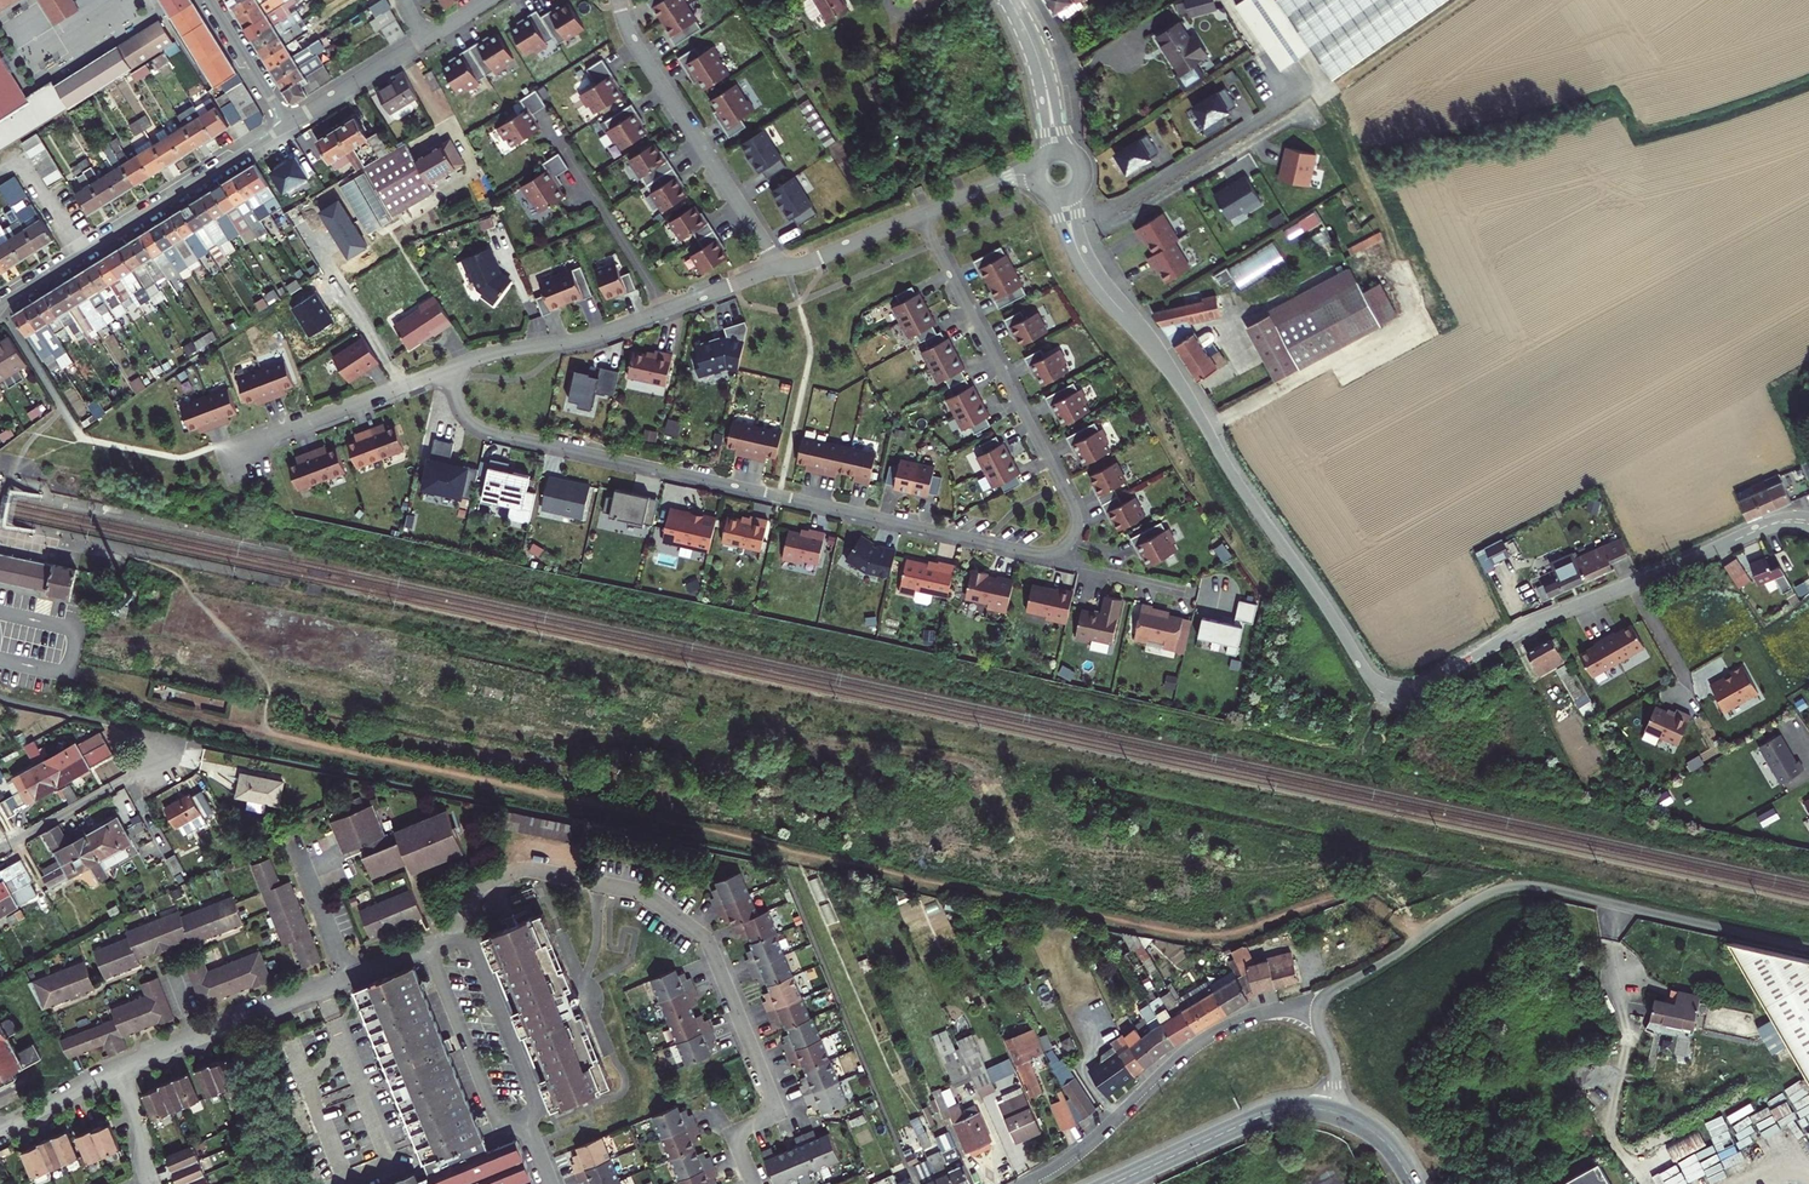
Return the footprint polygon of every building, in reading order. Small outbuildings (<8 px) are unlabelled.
[(13,0),(0,0),(0,8),(13,0)] [(57,26),(80,11),(73,0),(40,0),(57,26)] [(162,18),(169,13),(161,0),(151,0),(162,18)] [(215,87),(220,83),(237,73),(192,0),(161,0),(169,13),(183,36),(215,87)] [(268,0),(245,0),(232,8),(239,18),(268,0)] [(239,18),(245,28),(290,0),(268,0),(239,18)] [(292,14),(289,10),(305,0),(290,0),(245,28),(252,39),(292,14)] [(380,13),(390,6),(391,6),(387,0),(382,0),(375,5),(380,13)] [(446,9),(459,0),(440,0),(446,9)] [(663,21),(687,6),(683,0),(647,0),(646,1),(651,9),(654,7),(659,15),(663,21)] [(828,21),(848,7),(844,0),(815,0),(828,21)] [(1054,14),(1058,11),(1063,18),(1083,5),(1080,0),(1045,0),(1054,14)] [(1189,12),(1216,6),(1214,0),(1186,0),(1189,12)] [(1235,2),(1281,68),(1311,47),(1332,77),(1443,0),(1238,0),(1235,2)] [(549,12),(541,17),(554,38),(558,44),(584,28),(569,4),(561,9),(551,14),(549,12)] [(549,12),(551,14),(561,9),(559,6),(549,12)] [(687,6),(663,21),(668,28),(672,35),(670,37),(675,46),(702,28),(687,6)] [(391,8),(371,22),(377,32),(397,19),(391,8)] [(258,49),(298,24),(303,21),(297,10),(292,14),(252,39),(258,49)] [(519,26),(511,30),(526,55),(534,50),(536,52),(548,45),(546,43),(554,38),(541,17),(537,10),(528,16),(530,19),(519,26)] [(528,16),(517,23),(519,26),(530,19),(528,16)] [(70,107),(82,99),(97,90),(164,47),(173,42),(160,19),(56,85),(63,96),(70,107)] [(397,21),(382,30),(391,43),(405,35),(397,21)] [(1178,21),(1156,35),(1179,71),(1174,74),(1184,89),(1205,76),(1195,61),(1206,54),(1193,34),(1188,37),(1178,21)] [(265,59),(287,45),(286,45),(285,42),(302,31),(298,24),(258,49),(265,59)] [(308,32),(313,40),(324,33),(319,25),(308,32)] [(477,43),(469,48),(486,76),(493,71),(495,73),(507,66),(506,63),(514,58),(498,34),(490,39),(479,46),(477,43)] [(489,36),(477,43),(479,46),(490,39),(489,36)] [(271,70),(311,45),(306,37),(298,42),(297,39),(287,45),(265,59),(271,70)] [(326,50),(319,39),(311,45),(317,55),(326,50)] [(164,47),(169,56),(180,48),(175,40),(173,42),(164,47)] [(271,70),(277,80),(317,55),(311,45),(271,70)] [(698,81),(704,90),(729,74),(718,57),(720,56),(713,46),(700,55),(695,47),(678,58),(689,76),(693,73),(698,81)] [(486,76),(469,48),(460,53),(462,56),(451,63),(443,68),(458,93),(466,88),(467,90),(480,83),(478,80),(486,76)] [(449,60),(451,63),(462,56),(460,53),(449,60)] [(162,54),(152,60),(158,69),(167,63),(162,54)] [(317,55),(277,80),(284,90),(324,65),(317,55)] [(63,96),(56,85),(52,80),(32,93),(32,94),(27,97),(10,72),(11,71),(3,58),(2,59),(0,56),(0,137),(63,96)] [(590,105),(595,113),(622,96),(619,91),(610,77),(613,75),(602,59),(587,70),(596,84),(580,95),(588,107),(590,105)] [(422,60),(417,63),(422,72),(427,69),(422,60)] [(131,73),(136,81),(151,72),(146,64),(131,73)] [(291,102),(296,102),(333,80),(324,65),(284,90),(291,102)] [(395,77),(398,81),(378,93),(393,118),(397,119),(412,110),(413,107),(410,102),(418,97),(404,72),(395,77)] [(431,72),(424,76),(433,92),(441,88),(431,72)] [(220,83),(226,92),(243,82),(237,73),(220,83)] [(689,76),(694,83),(698,81),(693,73),(689,76)] [(610,77),(619,91),(622,89),(613,75),(610,77)] [(243,82),(226,92),(215,99),(221,108),(232,101),(248,90),(243,82)] [(718,120),(729,137),(746,126),(741,119),(755,110),(748,100),(747,101),(736,84),(711,101),(717,110),(722,118),(718,120)] [(1225,87),(1193,106),(1203,123),(1200,125),(1206,135),(1224,124),(1220,118),(1229,112),(1227,110),(1236,105),(1225,87)] [(248,90),(232,101),(238,111),(255,101),(248,90)] [(546,106),(536,90),(520,100),(526,110),(498,128),(505,140),(508,138),(513,146),(540,129),(531,115),(546,106)] [(63,96),(0,137),(0,151),(70,107),(63,96)] [(195,108),(200,116),(213,136),(229,127),(211,98),(195,108)] [(808,100),(798,106),(826,148),(835,141),(808,100)] [(238,111),(243,118),(259,108),(255,101),(238,111)] [(637,113),(632,104),(605,122),(609,130),(607,131),(615,143),(617,141),(622,150),(647,134),(641,126),(634,114),(637,113)] [(241,119),(232,105),(225,109),(234,123),(241,119)] [(243,118),(250,131),(263,123),(264,116),(259,108),(243,118)] [(178,115),(186,129),(197,146),(213,136),(200,116),(193,121),(186,110),(178,115)] [(722,118),(717,110),(713,113),(718,120),(722,118)] [(634,114),(641,126),(644,124),(637,113),(634,114)] [(153,125),(146,116),(138,120),(145,130),(153,125)] [(356,118),(338,130),(350,150),(346,152),(352,160),(352,161),(356,159),(361,167),(361,168),(389,152),(377,133),(368,138),(356,118)] [(145,130),(138,120),(130,126),(136,136),(145,130)] [(182,156),(170,136),(165,128),(156,133),(161,141),(154,145),(167,165),(182,156)] [(176,131),(170,136),(182,156),(197,146),(186,129),(178,134),(176,131)] [(352,160),(346,152),(350,150),(338,130),(319,141),(332,162),(333,161),(338,168),(347,163),(352,160)] [(763,130),(741,144),(747,154),(746,155),(751,162),(752,162),(760,173),(762,171),(767,179),(786,167),(763,130)] [(22,143),(27,150),(43,141),(38,133),(22,143)] [(1146,133),(1115,152),(1126,170),(1140,162),(1141,164),(1150,159),(1149,156),(1157,151),(1146,133)] [(123,150),(120,145),(121,144),(118,139),(110,144),(113,149),(116,154),(123,150)] [(135,149),(138,155),(154,145),(150,139),(135,149)] [(27,150),(31,158),(47,148),(43,141),(27,150)] [(116,169),(107,174),(120,195),(135,185),(116,154),(113,149),(110,144),(108,141),(101,146),(116,169)] [(451,141),(416,161),(429,184),(464,164),(451,141)] [(282,167),(281,167),(288,162),(290,166),(301,160),(290,142),(259,162),(268,175),(282,167)] [(406,143),(365,167),(393,216),(434,193),(429,184),(416,161),(406,143)] [(657,178),(673,168),(668,160),(665,162),(658,152),(653,144),(629,160),(646,186),(657,178)] [(1315,151),(1286,144),(1283,156),(1286,156),(1284,164),(1283,163),(1280,176),(1307,183),(1315,151)] [(167,165),(154,145),(138,155),(151,175),(167,165)] [(31,158),(36,165),(52,155),(47,148),(31,158)] [(123,150),(116,154),(135,185),(151,175),(138,155),(130,161),(123,150)] [(658,152),(665,162),(668,160),(661,150),(658,152)] [(569,168),(559,153),(542,164),(547,170),(521,187),(527,197),(528,196),(539,213),(565,196),(553,178),(569,168)] [(36,165),(40,172),(56,163),(52,155),(36,165)] [(84,171),(92,166),(87,159),(79,164),(82,169),(84,171)] [(346,170),(349,175),(361,167),(356,159),(352,161),(355,165),(350,168),(346,170)] [(56,163),(40,172),(45,179),(61,170),(56,163)] [(74,174),(82,169),(79,164),(71,169),(74,174)] [(255,164),(244,171),(271,215),(282,208),(255,164)] [(84,171),(85,173),(104,204),(120,195),(107,174),(100,179),(92,166),(84,171)] [(673,168),(657,178),(646,186),(651,193),(663,211),(687,196),(682,188),(676,178),(678,176),(673,168)] [(45,179),(50,187),(65,177),(61,170),(45,179)] [(244,171),(233,177),(261,221),(271,215),(244,171)] [(85,189),(76,194),(88,215),(104,204),(85,173),(78,177),(85,189)] [(1225,187),(1214,193),(1228,216),(1242,207),(1244,210),(1261,199),(1245,173),(1230,181),(1232,183),(1226,187),(1225,187)] [(392,221),(364,174),(340,188),(368,235),(392,221)] [(15,176),(0,185),(0,188),(11,206),(27,196),(15,176)] [(678,176),(676,178),(682,188),(685,186),(678,176)] [(233,177),(223,184),(251,227),(257,237),(257,238),(267,231),(261,221),(233,177)] [(793,177),(772,191),(778,201),(777,202),(782,210),(783,209),(790,220),(793,218),(798,226),(817,214),(793,177)] [(213,190),(240,232),(240,234),(251,227),(223,184),(213,190)] [(911,190),(914,196),(924,191),(922,185),(911,190)] [(240,232),(213,190),(203,196),(229,239),(240,232)] [(203,196),(193,203),(219,245),(229,239),(203,196)] [(367,247),(339,201),(320,212),(328,225),(330,228),(331,230),(340,244),(349,258),(367,247)] [(193,203),(182,209),(207,249),(210,248),(218,261),(226,256),(219,245),(193,203)] [(16,214),(20,219),(38,249),(54,239),(32,204),(16,214)] [(698,240),(714,230),(708,222),(705,224),(699,214),(694,206),(670,222),(682,240),(693,233),(698,240)] [(295,207),(285,213),(294,226),(303,220),(295,207)] [(182,209),(172,216),(199,259),(209,252),(207,249),(182,209)] [(14,210),(7,214),(13,224),(20,219),(16,214),(14,210)] [(1146,239),(1153,251),(1173,239),(1177,237),(1160,211),(1134,227),(1140,237),(1143,235),(1146,239)] [(699,214),(705,224),(708,222),(702,212),(699,214)] [(1318,212),(1302,220),(1307,231),(1323,223),(1318,212)] [(172,216),(161,222),(189,266),(191,270),(202,264),(199,259),(172,216)] [(13,224),(4,229),(23,258),(38,249),(20,219),(13,224)] [(161,222),(151,229),(178,273),(189,266),(161,222)] [(7,268),(23,258),(4,229),(1,223),(0,224),(0,257),(7,268)] [(1293,236),(1305,229),(1301,223),(1289,230),(1293,236)] [(251,227),(240,234),(246,243),(257,237),(253,231),(251,227)] [(151,229),(140,235),(166,276),(168,279),(179,273),(178,273),(151,229)] [(714,230),(698,240),(703,248),(691,255),(703,273),(727,258),(722,250),(716,240),(719,238),(714,230)] [(140,235),(130,242),(156,282),(166,276),(140,235)] [(716,240),(722,250),(725,248),(719,238),(716,240)] [(229,239),(219,245),(226,256),(236,250),(229,239)] [(1153,251),(1146,255),(1152,265),(1155,263),(1159,269),(1165,280),(1189,265),(1173,239),(1153,251)] [(130,242),(120,248),(150,297),(161,290),(156,282),(130,242)] [(985,277),(989,284),(1014,271),(1001,247),(973,261),(978,270),(981,268),(985,277)] [(150,297),(120,248),(107,256),(136,301),(139,307),(146,303),(152,299),(150,297)] [(496,265),(489,249),(463,260),(471,279),(475,281),(479,289),(483,293),(482,295),(494,304),(511,282),(499,273),(497,274),(495,267),(496,265)] [(107,256),(97,262),(125,307),(136,301),(107,256)] [(87,269),(107,301),(115,314),(125,307),(97,262),(87,269)] [(596,271),(606,298),(615,295),(626,290),(627,293),(636,290),(629,272),(621,276),(616,263),(596,271)] [(1270,313),(1276,324),(1357,278),(1349,264),(1268,309),(1270,313)] [(581,266),(556,276),(566,302),(574,299),(582,296),(583,299),(592,295),(581,266)] [(87,269),(77,275),(101,315),(109,310),(104,303),(107,301),(87,269)] [(1014,271),(989,284),(993,291),(997,299),(994,300),(998,309),(1026,294),(1014,271)] [(101,315),(77,275),(66,281),(91,321),(96,318),(102,327),(107,324),(101,315)] [(544,295),(536,298),(543,315),(552,312),(550,309),(559,306),(566,302),(556,276),(539,283),(544,295)] [(1277,378),(1380,321),(1357,278),(1276,324),(1270,313),(1248,326),(1277,378)] [(91,321),(66,281),(56,288),(87,338),(92,335),(88,329),(94,325),(91,321)] [(900,323),(928,309),(920,293),(916,295),(912,287),(896,296),(900,304),(892,308),(900,323)] [(87,338),(56,288),(46,294),(66,326),(69,324),(76,334),(80,342),(87,338)] [(35,301),(37,304),(55,333),(66,326),(46,294),(35,301)] [(325,309),(316,294),(293,308),(311,337),(334,322),(325,309)] [(1153,312),(1198,380),(1226,360),(1219,350),(1218,351),(1208,335),(1203,334),(1199,338),(1193,330),(1189,321),(1220,313),(1216,295),(1202,298),(1203,301),(1153,312)] [(434,335),(452,324),(434,297),(419,306),(420,309),(394,326),(408,348),(432,333),(434,335)] [(150,309),(156,306),(152,299),(146,303),(150,309)] [(67,352),(55,333),(37,304),(35,301),(25,307),(51,348),(54,353),(57,359),(67,352)] [(51,348),(25,307),(14,314),(39,355),(51,348)] [(928,309),(900,323),(908,339),(916,334),(920,343),(924,340),(937,334),(933,326),(936,324),(928,309)] [(1020,311),(1004,320),(1009,329),(1012,327),(1017,337),(1022,345),(1047,332),(1037,313),(1025,319),(1020,311)] [(693,360),(698,376),(727,367),(738,370),(748,327),(745,321),(724,328),(727,337),(721,339),(714,341),(713,339),(701,343),(702,345),(695,347),(699,358),(693,360)] [(76,334),(69,324),(66,326),(72,337),(76,334)] [(1012,327),(1009,329),(1014,339),(1017,337),(1012,327)] [(212,331),(204,336),(208,344),(217,339),(212,331)] [(929,368),(957,353),(948,338),(944,340),(940,332),(924,340),(929,348),(921,353),(929,368)] [(208,344),(204,336),(194,342),(199,350),(208,344)] [(10,337),(0,343),(0,381),(4,379),(9,388),(25,379),(19,369),(27,364),(10,337)] [(364,339),(332,358),(346,381),(357,374),(358,372),(363,369),(364,371),(378,362),(364,339)] [(54,353),(51,348),(39,355),(42,360),(43,359),(52,354),(54,353)] [(1041,349),(1024,358),(1029,367),(1032,365),(1038,377),(1043,385),(1068,372),(1064,364),(1066,362),(1060,350),(1045,357),(1041,349)] [(633,352),(628,377),(665,385),(672,355),(655,351),(654,356),(633,352)] [(67,352),(57,359),(64,369),(74,363),(67,352)] [(949,387),(966,379),(962,371),(965,369),(957,353),(929,368),(937,384),(945,379),(949,387)] [(52,354),(43,359),(51,373),(60,367),(52,354)] [(281,396),(280,393),(285,391),(285,389),(294,385),(285,361),(261,370),(272,399),(281,396)] [(1032,365),(1029,367),(1035,379),(1038,377),(1032,365)] [(606,391),(615,393),(619,372),(601,368),(598,377),(594,376),(590,375),(591,373),(589,373),(576,370),(569,400),(579,402),(578,407),(592,410),(596,394),(605,396),(605,394),(606,391)] [(263,402),(272,399),(261,370),(237,379),(247,403),(256,400),(257,402),(262,400),(263,402)] [(954,415),(981,401),(973,385),(970,387),(966,379),(949,387),(954,396),(946,400),(954,415)] [(1074,383),(1045,398),(1050,407),(1053,405),(1059,417),(1063,425),(1089,412),(1085,403),(1087,402),(1081,389),(1078,391),(1074,383)] [(224,423),(223,420),(229,419),(228,416),(237,412),(228,388),(204,397),(215,426),(224,423)] [(96,399),(98,402),(109,395),(107,393),(96,399)] [(98,402),(105,412),(115,406),(109,395),(98,402)] [(206,430),(215,426),(204,397),(181,406),(190,430),(199,427),(200,429),(205,427),(206,430)] [(98,402),(96,399),(86,405),(95,420),(105,413),(105,412),(98,402)] [(990,416),(981,401),(954,415),(962,431),(970,426),(974,435),(991,426),(986,418),(990,416)] [(1053,405),(1050,407),(1056,419),(1059,417),(1053,405)] [(39,406),(28,413),(32,420),(43,413),(39,406)] [(680,422),(668,419),(664,434),(676,437),(680,422)] [(757,427),(733,421),(727,447),(737,449),(736,451),(742,452),(741,455),(751,457),(757,427)] [(1095,422),(1066,437),(1071,446),(1074,445),(1080,457),(1084,465),(1110,451),(1106,443),(1108,442),(1101,429),(1099,431),(1095,422)] [(378,426),(369,430),(380,459),(404,450),(395,426),(385,429),(385,427),(379,429),(378,426)] [(782,433),(757,427),(751,457),(760,460),(760,457),(766,458),(766,456),(776,458),(782,433)] [(0,434),(0,436),(3,441),(14,435),(10,428),(0,434)] [(360,433),(361,436),(356,438),(357,440),(347,444),(357,468),(380,459),(369,430),(360,433)] [(721,445),(724,434),(716,433),(713,443),(721,445)] [(976,457),(984,473),(1012,458),(1004,443),(1001,444),(996,436),(980,445),(984,453),(976,457)] [(811,471),(820,473),(827,443),(803,437),(797,463),(807,465),(806,467),(812,468),(811,471)] [(435,439),(431,459),(450,463),(455,443),(435,439)] [(827,443),(820,473),(830,475),(830,473),(836,474),(837,471),(846,473),(851,448),(827,443)] [(1074,445),(1071,446),(1077,458),(1080,457),(1074,445)] [(320,449),(311,452),(322,481),(345,472),(336,448),(327,451),(326,449),(321,451),(320,449)] [(851,448),(846,473),(855,475),(854,478),(860,479),(859,482),(869,484),(876,454),(851,448)] [(302,455),(303,458),(297,460),(298,462),(289,466),(298,490),(322,481),(311,452),(302,455)] [(1012,458),(984,473),(992,488),(1000,484),(1004,492),(1021,483),(1017,475),(1020,474),(1012,458)] [(429,459),(423,488),(472,500),(479,470),(450,463),(431,459),(429,459)] [(527,492),(530,476),(508,471),(510,463),(491,459),(482,499),(511,506),(507,520),(529,524),(532,510),(523,508),(527,492)] [(895,486),(894,489),(928,497),(929,493),(938,495),(942,478),(933,476),(935,467),(901,459),(899,468),(895,486)] [(1101,505),(1118,496),(1114,488),(1126,482),(1116,462),(1090,476),(1094,484),(1100,494),(1097,496),(1101,505)] [(886,484),(895,486),(899,468),(890,466),(886,484)] [(1792,501),(1781,475),(1750,487),(1763,513),(1792,501)] [(549,477),(542,506),(583,516),(590,486),(549,477)] [(1091,486),(1097,496),(1100,494),(1094,484),(1091,486)] [(1763,513),(1750,487),(1736,495),(1748,520),(1763,513)] [(603,512),(610,513),(615,514),(614,517),(628,521),(627,524),(643,528),(644,523),(653,525),(655,515),(646,513),(650,498),(650,497),(616,489),(613,498),(606,497),(603,512)] [(536,494),(527,492),(523,508),(532,510),(536,494)] [(1122,504),(1118,496),(1101,505),(1106,513),(1109,512),(1114,522),(1119,530),(1144,517),(1134,498),(1122,504)] [(650,498),(646,513),(655,515),(659,500),(650,498)] [(663,541),(709,551),(710,550),(717,518),(702,515),(702,518),(692,516),(692,514),(670,509),(663,541)] [(1109,512),(1106,513),(1111,524),(1114,522),(1109,512)] [(722,542),(761,550),(768,520),(751,516),(749,522),(728,517),(722,542)] [(1161,522),(1130,539),(1134,547),(1138,546),(1144,558),(1148,566),(1176,551),(1172,543),(1174,542),(1168,529),(1165,530),(1161,522)] [(804,560),(818,564),(825,533),(809,529),(809,530),(808,535),(799,533),(789,531),(782,558),(801,563),(804,560)] [(890,577),(896,550),(879,546),(879,549),(875,548),(872,546),(873,544),(872,542),(861,535),(846,559),(866,572),(890,577)] [(1612,563),(1630,555),(1621,535),(1576,556),(1581,567),(1587,581),(1614,569),(1612,563)] [(1511,555),(1502,539),(1476,553),(1485,574),(1496,568),(1493,564),(1511,555)] [(1138,546),(1134,547),(1141,559),(1144,558),(1138,546)] [(1551,564),(1552,567),(1576,556),(1574,553),(1551,564)] [(54,565),(29,560),(0,554),(0,580),(23,585),(49,590),(54,565)] [(1551,597),(1587,581),(1581,567),(1576,556),(1552,567),(1557,578),(1545,584),(1551,597)] [(1737,557),(1724,565),(1739,587),(1752,579),(1737,557)] [(1765,558),(1750,564),(1758,585),(1774,578),(1783,594),(1793,589),(1780,566),(1771,569),(1765,558)] [(948,597),(955,565),(939,562),(938,566),(907,559),(899,592),(915,595),(914,598),(916,601),(927,604),(930,602),(932,593),(948,597)] [(54,565),(49,590),(48,592),(71,597),(77,569),(54,565)] [(987,608),(1006,613),(1014,580),(997,576),(997,578),(987,576),(988,573),(972,569),(966,595),(969,599),(988,603),(987,608)] [(1049,619),(1066,623),(1073,592),(1057,588),(1057,589),(1051,588),(1050,589),(1045,592),(1042,587),(1032,585),(1026,611),(1047,615),(1049,619)] [(1081,609),(1075,638),(1089,641),(1090,639),(1112,644),(1122,600),(1105,596),(1101,614),(1081,609)] [(1253,624),(1257,605),(1239,601),(1234,625),(1202,618),(1198,637),(1228,644),(1226,654),(1236,656),(1244,622),(1253,624)] [(1142,604),(1134,639),(1147,642),(1148,639),(1164,643),(1163,647),(1175,650),(1182,619),(1163,614),(1164,611),(1152,608),(1153,607),(1142,604)] [(129,608),(122,606),(119,616),(126,618),(129,608)] [(1191,621),(1182,619),(1175,650),(1175,652),(1184,654),(1191,621)] [(1581,656),(1594,679),(1620,664),(1646,649),(1633,626),(1625,631),(1624,633),(1618,637),(1616,634),(1596,645),(1597,648),(1591,652),(1589,651),(1581,656)] [(1568,659),(1556,638),(1528,654),(1540,675),(1568,659)] [(1587,692),(1574,669),(1570,671),(1566,665),(1558,669),(1574,699),(1587,692)] [(1725,712),(1759,693),(1744,666),(1731,674),(1732,676),(1726,680),(1725,678),(1711,686),(1725,712)] [(1644,729),(1676,746),(1690,718),(1676,711),(1673,716),(1655,706),(1644,729)] [(52,774),(107,743),(101,733),(87,741),(86,742),(78,747),(76,745),(45,761),(52,774)] [(1759,748),(1780,785),(1803,771),(1798,762),(1795,764),(1779,736),(1759,748)] [(36,767),(15,778),(22,791),(52,774),(45,761),(43,757),(39,750),(34,741),(24,746),(36,767)] [(52,774),(59,785),(89,768),(98,763),(113,755),(107,743),(52,774)] [(1698,757),(1687,763),(1692,771),(1703,764),(1698,757)] [(98,763),(89,768),(91,772),(100,767),(98,763)] [(22,791),(0,803),(8,818),(17,812),(15,809),(59,785),(52,774),(22,791)] [(283,782),(242,774),(237,796),(248,798),(246,808),(265,812),(267,802),(278,804),(283,782)] [(64,794),(70,805),(78,801),(72,789),(64,794)] [(191,794),(165,808),(176,827),(179,825),(188,840),(210,827),(204,817),(213,812),(201,791),(192,796),(191,794)] [(372,805),(331,823),(344,853),(364,845),(368,854),(363,856),(372,878),(402,867),(393,845),(386,847),(382,838),(384,837),(372,805)] [(399,842),(393,845),(402,867),(408,864),(413,874),(463,854),(457,836),(459,836),(456,827),(453,828),(446,811),(395,831),(399,842)] [(515,831),(519,813),(511,812),(507,829),(515,831)] [(523,832),(527,815),(519,813),(515,831),(523,832)] [(531,834),(535,817),(527,815),(523,832),(531,834)] [(539,835),(542,818),(535,817),(531,834),(539,835)] [(94,848),(125,831),(118,818),(87,835),(94,848)] [(550,820),(542,818),(539,835),(547,837),(550,820)] [(558,821),(550,820),(547,837),(555,839),(558,821)] [(143,821),(129,828),(133,836),(147,829),(143,821)] [(558,821),(555,839),(570,842),(575,825),(558,821)] [(70,845),(59,825),(45,833),(60,860),(63,865),(94,848),(87,835),(85,831),(83,828),(73,833),(77,840),(70,845)] [(132,843),(125,831),(94,848),(101,860),(103,865),(108,873),(111,871),(109,867),(130,855),(125,847),(132,843)] [(98,882),(110,876),(108,873),(103,865),(101,860),(94,848),(63,865),(46,875),(43,876),(50,888),(89,867),(98,882)] [(184,869),(176,854),(167,859),(175,874),(184,869)] [(270,858),(252,866),(283,945),(292,942),(303,968),(321,960),(290,882),(281,885),(270,858)] [(0,884),(0,900),(30,884),(33,882),(20,860),(0,872),(0,876),(3,882),(0,884)] [(46,875),(63,865),(60,860),(43,870),(46,875)] [(188,877),(184,869),(177,873),(181,881),(188,877)] [(715,908),(749,894),(740,871),(715,882),(718,887),(712,890),(715,897),(711,898),(715,908)] [(30,884),(0,900),(0,916),(37,896),(30,884)] [(423,918),(411,890),(360,911),(371,939),(423,918)] [(749,894),(715,908),(719,917),(723,915),(726,921),(731,919),(733,925),(758,915),(749,894)] [(129,937),(94,951),(105,978),(140,964),(138,960),(155,952),(156,954),(174,947),(173,946),(189,939),(192,945),(243,924),(232,896),(181,917),(178,911),(127,932),(129,937)] [(749,937),(752,942),(776,932),(777,932),(768,910),(758,915),(733,925),(737,934),(741,933),(744,939),(749,937)] [(20,911),(8,918),(11,925),(24,918),(20,911)] [(1013,914),(1001,920),(1005,929),(1017,924),(1013,914)] [(508,929),(484,939),(553,1109),(571,1102),(595,1092),(612,1085),(601,1058),(543,915),(517,925),(508,929)] [(504,920),(508,929),(517,925),(513,917),(504,920)] [(1120,957),(1125,954),(1134,948),(1141,943),(1137,936),(1103,930),(1120,957)] [(776,932),(752,942),(750,943),(752,948),(747,951),(749,958),(746,959),(750,968),(785,954),(776,932)] [(1151,939),(1137,936),(1141,943),(1144,948),(1151,939)] [(1728,941),(1745,971),(1808,1081),(1808,959),(1728,941)] [(1134,948),(1151,974),(1158,970),(1144,948),(1141,943),(1134,948)] [(1243,947),(1231,953),(1235,961),(1243,976),(1248,972),(1254,992),(1298,981),(1291,953),(1270,958),(1271,961),(1252,966),(1243,947)] [(203,960),(186,966),(203,1007),(219,1001),(218,1000),(252,986),(253,988),(271,980),(259,951),(208,972),(203,960)] [(1235,961),(1231,953),(1226,955),(1229,963),(1235,961)] [(785,954),(750,968),(753,978),(758,976),(760,982),(766,980),(768,985),(793,974),(785,954)] [(1125,954),(1120,957),(1130,973),(1135,969),(1125,954)] [(84,961),(29,983),(43,1009),(95,989),(84,961)] [(414,966),(355,990),(424,1162),(484,1138),(414,966)] [(651,979),(660,1001),(696,986),(692,977),(688,978),(685,972),(680,975),(677,968),(651,979)] [(1197,1032),(1177,1001),(1158,970),(1151,974),(1152,977),(1164,996),(1150,1005),(1176,1045),(1197,1032)] [(1228,984),(1225,978),(1211,986),(1228,1013),(1249,1000),(1255,996),(1254,992),(1248,972),(1243,976),(1237,979),(1228,984)] [(1233,973),(1225,978),(1228,984),(1237,979),(1233,973)] [(763,1001),(767,1010),(802,996),(793,974),(768,985),(770,991),(764,993),(767,999),(763,1001)] [(1138,986),(1150,1005),(1164,996),(1152,977),(1138,986)] [(115,1019),(60,1041),(69,1058),(104,1044),(109,1055),(127,1048),(122,1037),(157,1024),(157,1026),(174,1019),(158,978),(141,984),(145,995),(111,1009),(115,1019)] [(1111,980),(1107,983),(1114,994),(1118,991),(1111,980)] [(1208,982),(1177,1001),(1197,1032),(1228,1013),(1211,986),(1208,982)] [(660,1001),(669,1021),(695,1010),(693,1006),(699,1003),(696,997),(699,995),(696,986),(660,1001)] [(1702,996),(1698,996),(1679,991),(1676,1004),(1655,1000),(1651,1020),(1652,1020),(1695,1029),(1702,996)] [(785,1028),(788,1027),(811,1017),(802,996),(767,1010),(771,1020),(775,1018),(777,1024),(783,1022),(785,1028)] [(1134,1027),(1136,1029),(1156,1059),(1163,1052),(1176,1045),(1150,1005),(1140,1011),(1144,1018),(1142,1020),(1143,1021),(1134,1027)] [(669,1021),(678,1043),(713,1028),(709,1019),(706,1021),(703,1014),(697,1017),(695,1010),(669,1021)] [(783,1043),(787,1052),(822,1038),(813,1016),(811,1017),(788,1027),(790,1033),(784,1035),(787,1041),(783,1043)] [(3,1077),(12,1072),(23,1067),(24,1068),(41,1058),(33,1043),(17,1052),(7,1033),(14,1029),(10,1021),(2,1025),(0,1020),(0,1079),(3,1077)] [(678,1043),(687,1064),(713,1053),(710,1048),(716,1046),(714,1040),(717,1038),(713,1028),(678,1043)] [(1034,1029),(1006,1040),(1028,1098),(1042,1092),(1029,1060),(1043,1053),(1034,1029)] [(1156,1059),(1136,1029),(1126,1039),(1130,1045),(1119,1054),(1116,1050),(1115,1051),(1116,1052),(1134,1077),(1156,1059)] [(803,1064),(805,1069),(830,1059),(822,1038),(787,1052),(791,1062),(795,1060),(797,1067),(803,1064)] [(973,1079),(959,1049),(955,1051),(950,1039),(937,1045),(955,1087),(973,1079)] [(975,1042),(959,1049),(973,1079),(981,1097),(995,1090),(975,1042)] [(1106,1097),(1134,1077),(1116,1052),(1115,1051),(1113,1048),(1102,1056),(1101,1063),(1092,1070),(1091,1076),(1106,1097)] [(1075,1078),(1057,1050),(1049,1055),(1057,1069),(1054,1071),(1063,1086),(1075,1078)] [(801,1085),(805,1094),(839,1079),(830,1059),(805,1069),(807,1075),(801,1077),(804,1083),(801,1085)] [(210,1065),(221,1092),(237,1085),(227,1060),(219,1063),(218,1061),(210,1065)] [(210,1065),(196,1071),(207,1097),(221,1092),(210,1065)] [(12,1072),(3,1077),(7,1084),(15,1079),(12,1072)] [(188,1074),(174,1080),(185,1106),(199,1100),(188,1074)] [(1095,1110),(1075,1078),(1063,1086),(1075,1106),(1083,1119),(1095,1110)] [(839,1079),(805,1094),(809,1104),(812,1102),(815,1108),(821,1106),(823,1111),(848,1101),(839,1079)] [(174,1080),(160,1086),(171,1112),(185,1106),(174,1080)] [(171,1112),(160,1086),(151,1089),(152,1091),(143,1095),(153,1119),(171,1112)] [(1019,1096),(999,1105),(1016,1142),(1041,1131),(1021,1087),(1016,1089),(1019,1096)] [(941,1089),(932,1093),(944,1120),(951,1116),(968,1152),(969,1151),(989,1142),(990,1141),(974,1106),(962,1112),(958,1104),(949,1108),(941,1089)] [(571,1103),(573,1107),(597,1097),(595,1092),(571,1102),(571,1103)] [(571,1103),(554,1110),(556,1117),(574,1110),(573,1107),(571,1103)] [(1070,1109),(1068,1104),(1054,1111),(1063,1130),(1076,1123),(1070,1109)] [(1076,1123),(1083,1119),(1075,1106),(1070,1109),(1076,1123)] [(652,1117),(661,1139),(696,1124),(692,1115),(688,1117),(686,1110),(680,1112),(677,1107),(652,1117)] [(918,1118),(911,1121),(918,1137),(923,1149),(931,1146),(918,1118)] [(661,1139),(670,1159),(695,1149),(693,1144),(698,1141),(696,1135),(700,1134),(696,1124),(661,1139)] [(120,1150),(110,1125),(101,1129),(100,1126),(91,1131),(102,1157),(120,1150)] [(812,1129),(803,1133),(818,1167),(840,1158),(828,1132),(816,1137),(812,1129)] [(102,1157),(91,1131),(77,1136),(88,1163),(102,1157)] [(53,1137),(64,1164),(79,1158),(68,1132),(53,1137)] [(964,1165),(949,1132),(935,1138),(942,1153),(956,1183),(972,1183),(964,1165)] [(796,1177),(818,1167),(803,1133),(794,1137),(798,1145),(785,1150),(796,1177)] [(64,1164),(53,1137),(39,1143),(50,1170),(64,1164)] [(484,1138),(424,1162),(430,1176),(489,1152),(484,1138)] [(570,1165),(574,1175),(609,1160),(600,1139),(574,1149),(577,1155),(571,1157),(574,1163),(570,1165)] [(516,1140),(489,1152),(430,1176),(429,1177),(429,1178),(432,1183),(534,1183),(516,1140)] [(989,1142),(969,1151),(972,1156),(992,1147),(989,1142)] [(39,1143),(30,1147),(31,1149),(22,1152),(33,1177),(50,1170),(39,1143)] [(173,1170),(199,1160),(193,1145),(167,1156),(173,1170)] [(0,1151),(0,1154),(2,1157),(11,1152),(8,1147),(0,1151)] [(313,1151),(317,1165),(329,1161),(324,1147),(313,1151)] [(785,1150),(774,1156),(770,1147),(761,1151),(775,1183),(779,1183),(796,1177),(785,1150)] [(670,1159),(679,1181),(713,1167),(709,1158),(706,1159),(703,1152),(697,1155),(695,1149),(670,1159)] [(914,1153),(909,1156),(913,1164),(918,1161),(914,1153)] [(942,1153),(927,1159),(938,1183),(956,1183),(942,1153)] [(1583,1161),(1587,1167),(1596,1162),(1593,1155),(1583,1161)] [(927,1159),(927,1158),(918,1161),(913,1164),(922,1183),(938,1183),(927,1159)] [(178,1183),(180,1183),(205,1174),(199,1160),(173,1170),(178,1183)] [(617,1181),(609,1160),(574,1175),(578,1183),(582,1183),(583,1183),(611,1183),(617,1181)] [(1596,1162),(1587,1167),(1556,1183),(1609,1183),(1596,1162)] [(1339,1172),(1346,1183),(1360,1183),(1350,1166),(1339,1172)] [(680,1183),(716,1183),(714,1177),(717,1176),(713,1167),(679,1181),(680,1183)] [(205,1174),(180,1183),(209,1183),(205,1174)] [(429,1178),(418,1182),(414,1175),(391,1183),(432,1183),(429,1178)]
